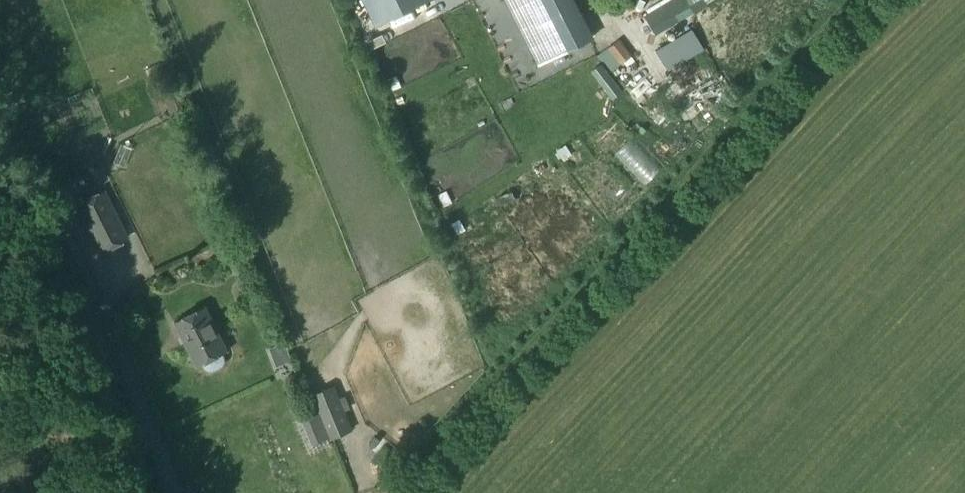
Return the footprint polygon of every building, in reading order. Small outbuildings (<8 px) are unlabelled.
[(377,26),(428,0),(364,0),(377,26)] [(571,0),(529,0),(557,55),(590,38),(571,0)] [(694,11),(713,0),(674,0),(647,17),(656,33),(694,11)] [(669,70),(694,55),(704,49),(692,30),(657,51),(669,70)] [(611,72),(632,56),(619,39),(598,56),(611,72)] [(396,76),(388,80),(392,89),(400,85),(396,76)] [(558,153),(556,154),(559,159),(561,158),(563,162),(568,159),(567,158),(572,156),(566,146),(557,151),(558,153)] [(446,192),(438,197),(443,206),(451,202),(446,192)] [(102,250),(127,237),(105,194),(80,206),(102,250)] [(459,221),(452,225),(457,234),(464,229),(459,221)] [(81,295),(98,287),(70,231),(54,239),(81,295)] [(223,364),(224,361),(223,358),(222,354),(227,352),(205,308),(176,322),(198,366),(203,364),(204,367),(207,370),(210,371),(214,370),(220,367),(223,364)] [(338,400),(333,388),(312,397),(329,439),(350,431),(343,413),(351,410),(346,397),(338,400)] [(312,444),(327,438),(318,416),(303,422),(312,444)]
